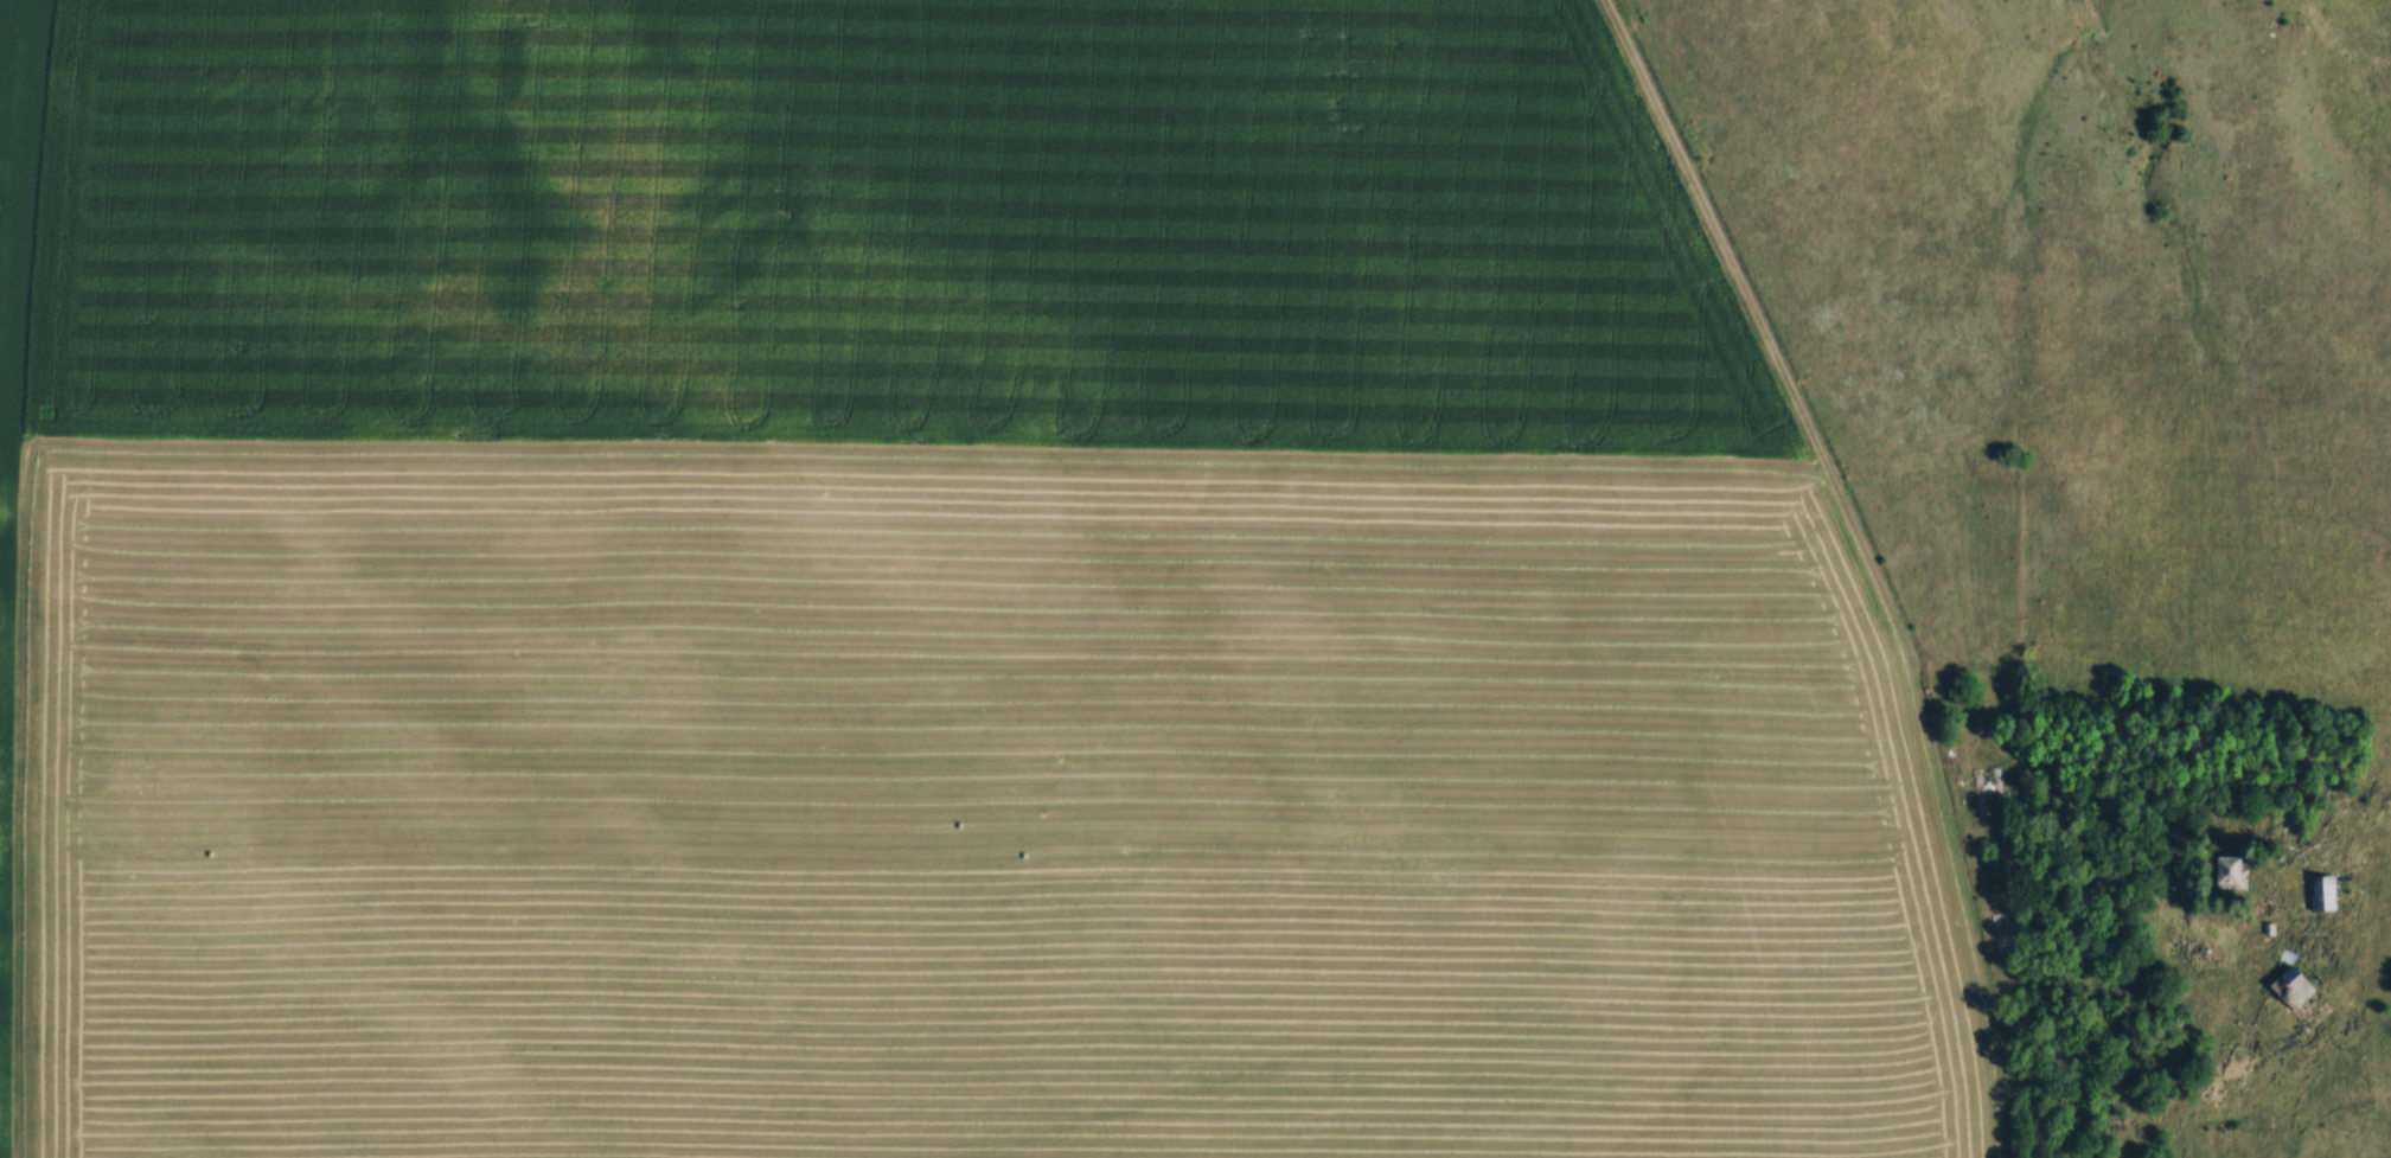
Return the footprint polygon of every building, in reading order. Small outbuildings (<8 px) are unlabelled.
[(1971,767),(1975,816),(1987,815),(1983,766),(1971,767)] [(2332,875),(2308,875),(2308,910),(2332,910),(2332,875)] [(2285,964),(2264,985),(2289,1010),(2310,989),(2285,964)]
